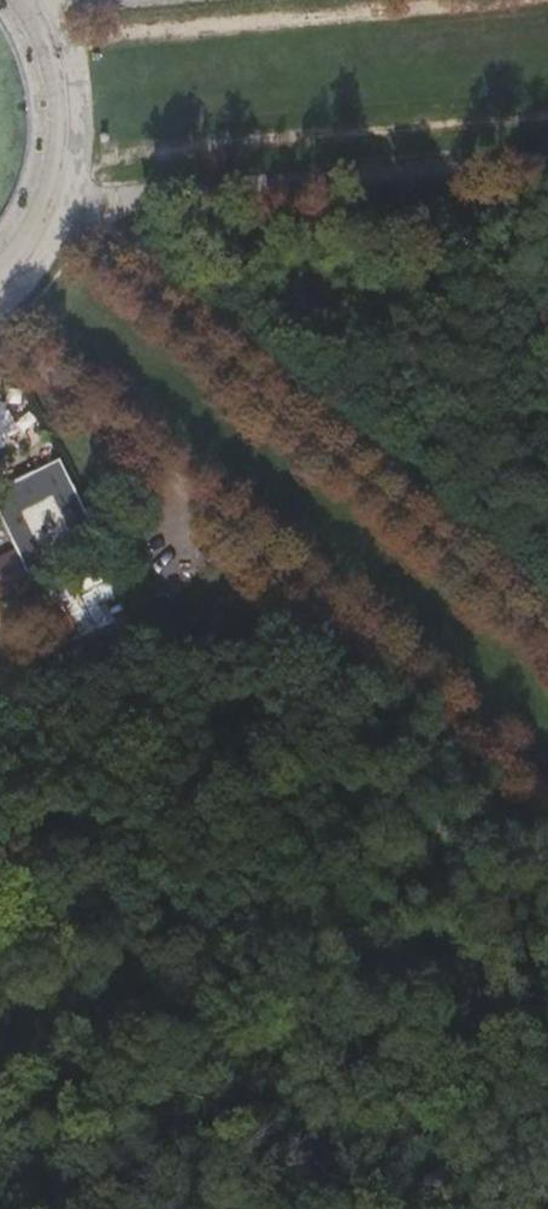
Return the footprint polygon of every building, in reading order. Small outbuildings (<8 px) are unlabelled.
[(40,430),(14,390),(0,399),(0,426),(25,464),(36,457),(25,440),(40,430)] [(0,481),(0,531),(11,556),(23,582),(96,550),(54,457),(0,481)]
